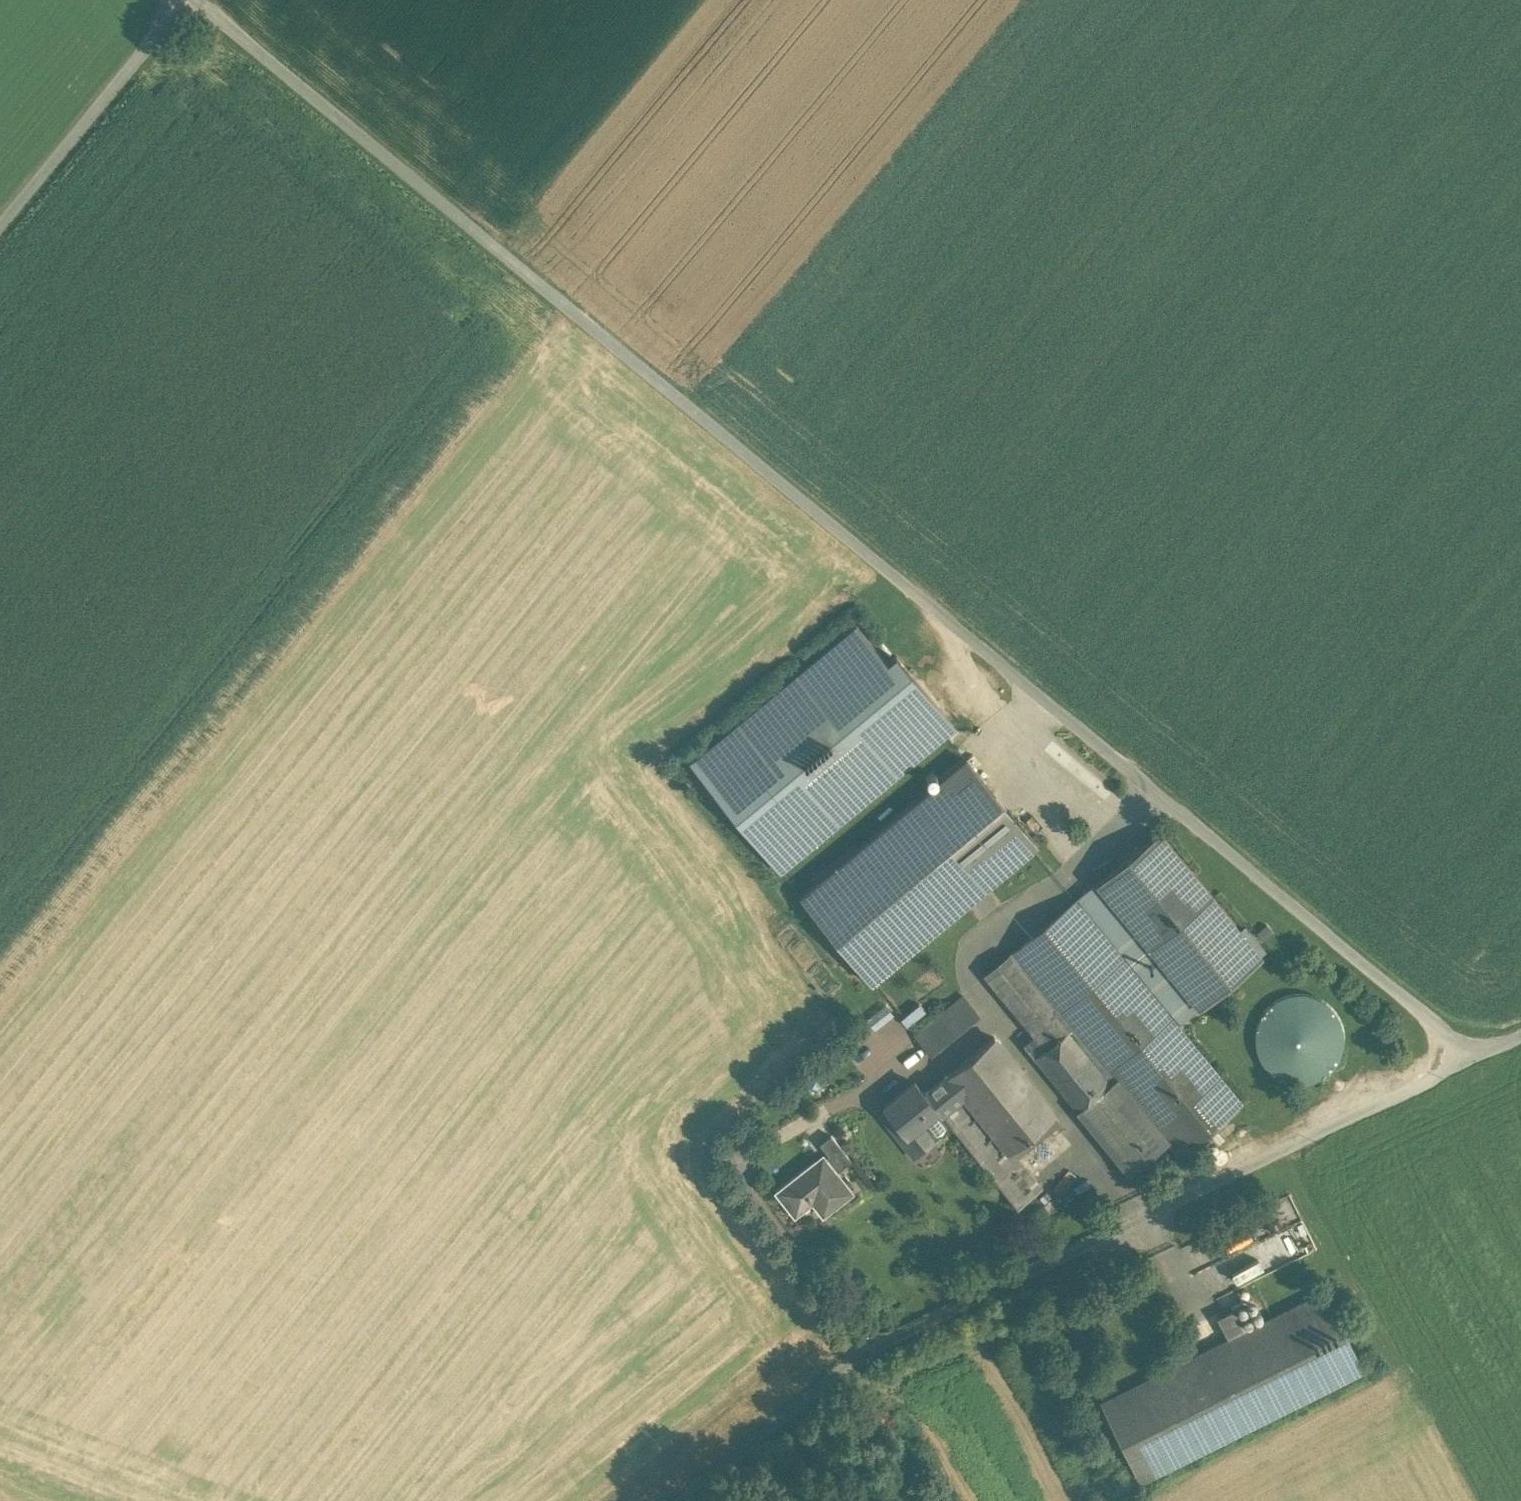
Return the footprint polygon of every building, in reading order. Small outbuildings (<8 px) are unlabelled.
[(857,624),(691,761),(780,869),(955,725),(913,674),(897,654),(888,661),(857,624)] [(967,757),(800,894),(872,980),(1038,843),(967,757)] [(1261,954),(1159,831),(1098,881),(1199,1005),(1261,954)] [(1199,1005),(1098,881),(1076,900),(1178,1023),(1199,1005)] [(1178,1023),(1076,900),(985,974),(1035,1035),(1025,1044),(1129,1171),(1168,1139),(1180,1153),(1242,1102),(1178,1023)] [(1343,1053),(1346,1036),(1342,1019),(1332,1004),(1318,994),(1300,991),(1283,995),(1268,1005),(1258,1020),(1255,1037),(1259,1055),(1269,1069),(1284,1079),(1301,1082),(1319,1078),(1333,1068),(1343,1053)] [(963,994),(916,1033),(932,1053),(980,1014),(963,994)] [(907,1022),(923,1007),(916,999),(899,1014),(907,1022)] [(995,1036),(948,1073),(961,1090),(1010,1149),(1012,1148),(1018,1156),(1061,1121),(995,1036)] [(948,1073),(925,1092),(915,1080),(884,1104),(893,1116),(888,1120),(915,1154),(951,1125),(938,1108),(961,1090),(948,1073)] [(961,1090),(938,1108),(951,1125),(952,1124),(1018,1207),(1043,1186),(1018,1156),(1012,1148),(1010,1149),(961,1090)] [(826,1156),(818,1163),(815,1159),(776,1189),(792,1208),(809,1194),(823,1212),(852,1189),(826,1156)] [(1252,1267),(1256,1276),(1317,1246),(1290,1191),(1188,1242),(1201,1268),(1231,1253),(1241,1273),(1252,1267)] [(1325,1291),(1103,1401),(1141,1478),(1363,1368),(1325,1291)]
